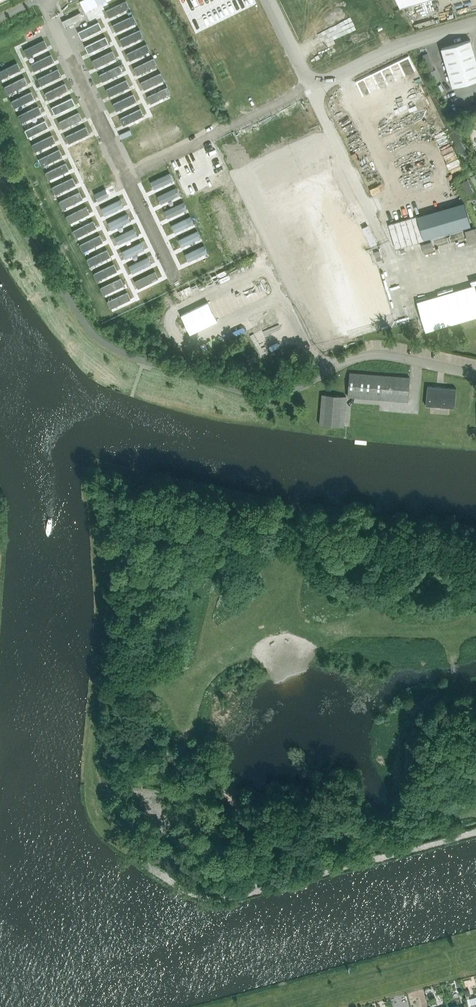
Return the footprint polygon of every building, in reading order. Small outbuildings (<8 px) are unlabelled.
[(125,0),(106,10),(109,16),(129,7),(125,0)] [(132,15),(113,24),(116,31),(136,21),(132,15)] [(98,21),(78,31),(82,38),(84,37),(88,34),(101,28),(98,21)] [(139,29),(120,39),(123,45),(143,36),(139,29)] [(105,36),(85,45),(89,52),(109,42),(105,36)] [(44,39),(24,49),(27,55),(47,46),(44,39)] [(441,48),(452,87),(475,80),(475,59),(470,40),(441,48)] [(146,43),(127,53),(130,60),(150,50),(146,43)] [(112,50),(92,60),(96,66),(115,57),(112,50)] [(51,54),(31,63),(34,70),(54,60),(51,54)] [(153,58),(133,67),(137,74),(157,64),(153,58)] [(0,69),(0,77),(20,67),(17,61),(0,69)] [(119,65),(99,74),(103,81),(123,71),(119,65)] [(58,68),(38,78),(41,84),(61,75),(58,68)] [(160,72),(141,82),(144,88),(164,79),(160,72)] [(24,75),(4,85),(7,91),(27,82),(24,75)] [(126,79),(106,89),(110,95),(129,86),(126,79)] [(65,82),(45,92),(48,99),(68,89),(65,82)] [(167,87),(147,96),(151,103),(171,93),(167,87)] [(31,89),(11,99),(14,106),(34,96),(31,89)] [(133,93),(113,103),(117,110),(136,100),(133,93)] [(72,97),(52,107),(55,113),(75,103),(72,97)] [(38,104),(18,113),(21,120),(41,110),(38,104)] [(140,108),(120,117),(124,124),(143,114),(140,108)] [(79,111),(59,121),(62,128),(82,118),(79,111)] [(45,118),(25,128),(28,134),(48,125),(45,118)] [(86,126),(66,135),(69,142),(89,132),(86,126)] [(51,133),(32,142),(35,149),(55,139),(51,133)] [(59,147),(39,157),(42,163),(62,154),(59,147)] [(266,190),(252,198),(322,340),(385,309),(342,222),(310,237),(301,218),(332,202),(314,167),(300,174),(291,155),(257,172),(266,190)] [(66,164),(46,173),(49,180),(69,170),(66,164)] [(169,168),(149,178),(152,184),(172,175),(169,168)] [(73,178),(53,188),(56,194),(76,185),(73,178)] [(467,179),(461,182),(468,195),(474,191),(467,179)] [(341,203),(346,201),(340,182),(335,184),(341,203)] [(176,183),(156,192),(159,199),(179,189),(176,183)] [(103,190),(94,195),(98,202),(107,197),(103,190)] [(80,192),(60,202),(63,209),(83,199),(80,192)] [(135,206),(144,201),(140,194),(132,199),(135,206)] [(183,197),(163,207),(166,213),(186,204),(183,197)] [(121,200),(101,209),(105,216),(124,207),(121,200)] [(418,219),(424,239),(424,240),(424,241),(470,228),(463,205),(418,219)] [(87,207),(67,216),(70,223),(90,213),(87,207)] [(190,211),(170,221),(173,228),(193,218),(190,211)] [(128,214),(108,224),(112,231),(131,221),(128,214)] [(418,219),(417,216),(388,224),(395,248),(424,240),(424,239),(418,219)] [(94,221),(74,231),(77,237),(97,228),(94,221)] [(197,226),(177,235),(180,242),(200,232),(197,226)] [(135,229),(115,238),(119,245),(138,235),(135,229)] [(101,235),(81,245),(84,252),(104,242),(101,235)] [(204,240),(184,250),(187,257),(207,247),(204,240)] [(142,243),(122,253),(126,259),(145,250),(142,243)] [(108,250),(88,260),(91,266),(111,257),(108,250)] [(149,257),(129,267),(133,274),(152,264),(149,257)] [(115,264),(95,274),(98,281),(118,271),(115,264)] [(171,271),(166,265),(161,268),(166,275),(171,271)] [(156,272),(136,281),(140,288),(159,279),(156,272)] [(122,279),(102,288),(105,295),(125,285),(122,279)] [(475,285),(417,301),(426,331),(475,316),(475,290),(475,285)] [(129,293),(109,303),(112,309),(132,300),(129,293)] [(408,402),(410,377),(350,372),(347,397),(408,402)] [(456,388),(427,386),(426,405),(455,408),(456,388)] [(343,426),(346,396),(322,393),(319,423),(343,426)]
